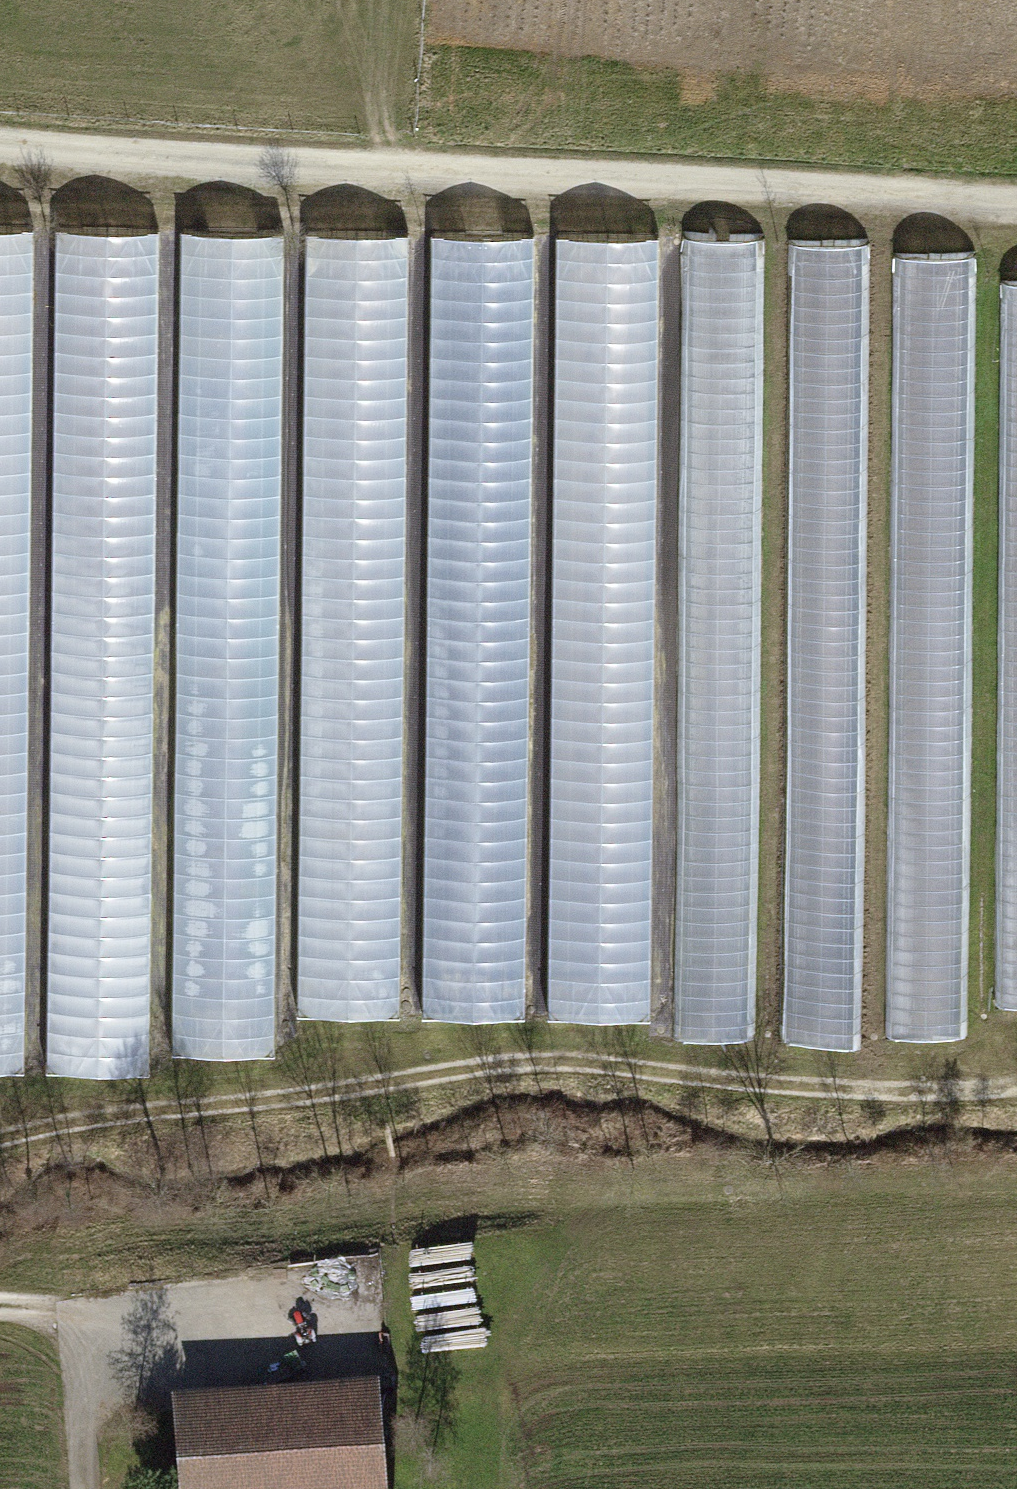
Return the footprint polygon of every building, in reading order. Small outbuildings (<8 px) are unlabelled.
[(29,1066),(38,227),(0,227),(0,1066),(29,1066)] [(52,228),(43,1066),(154,1068),(163,229),(52,228)] [(177,230),(168,1049),(279,1050),(288,231),(177,230)] [(303,231),(293,1010),(404,1011),(415,232),(303,231)] [(426,233),(419,1011),(531,1012),(538,234),(426,233)] [(553,234),(544,1012),(655,1013),(664,235),(553,234)] [(682,234),(673,1037),(754,1038),(763,235),(682,234)] [(790,241),(780,1037),(860,1048),(870,242),(790,241)] [(894,252),(885,1034),(967,1035),(976,253),(894,252)] [(996,1004),(1016,1004),(1016,280),(1001,280),(996,1004)] [(381,1392),(177,1407),(183,1488),(389,1488),(381,1392)]
